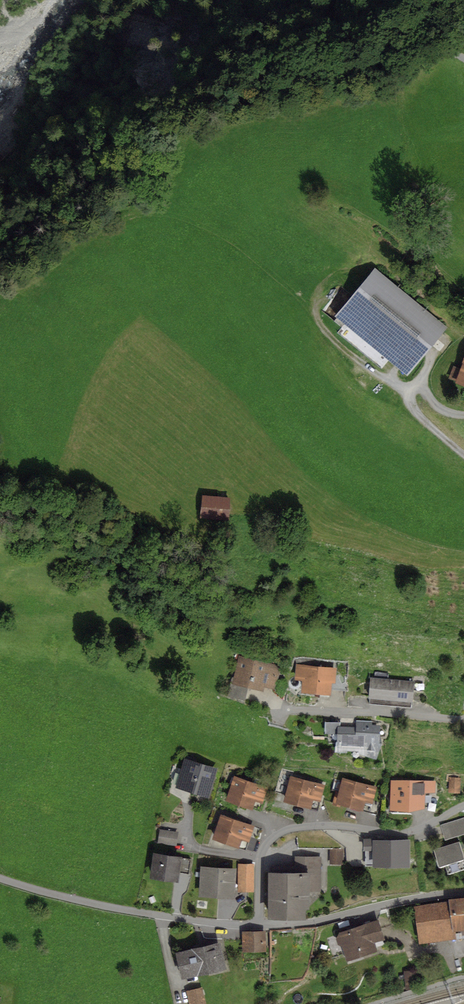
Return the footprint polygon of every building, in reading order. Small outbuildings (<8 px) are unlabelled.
[(448,327),(373,268),(333,319),(408,377),(448,327)] [(462,363),(463,363),(461,369),(454,366),(449,378),(456,381),(455,383),(463,386),(463,357),(462,363)] [(230,497),(202,495),(200,518),(229,520),(230,497)] [(281,666),(239,656),(233,684),(248,687),(263,691),(265,686),(273,689),(275,693),(281,698),(285,678),(283,672),(280,671),(281,666)] [(337,667),(296,664),(295,680),(302,680),(301,693),(331,695),(332,689),(332,683),(336,683),(337,674),(337,667)] [(348,675),(337,674),(336,683),(332,683),(332,689),(347,690),(348,675)] [(414,681),(370,678),(368,705),(412,709),(414,681)] [(244,701),(248,687),(233,684),(231,683),(227,697),(244,701)] [(341,722),(325,722),(324,734),(328,734),(328,736),(333,743),(335,743),(335,753),(347,753),(347,751),(358,751),(358,754),(376,759),(382,743),(380,743),(380,725),(372,725),(372,722),(356,722),(356,727),(341,726),(341,722)] [(219,768),(183,757),(173,787),(210,799),(219,768)] [(268,787),(234,776),(225,801),(253,810),(256,801),(263,803),(268,787)] [(326,785),(291,776),(284,802),(319,811),(326,785)] [(461,778),(449,777),(448,793),(460,794),(461,778)] [(377,787),(343,778),(336,804),(370,813),(377,787)] [(436,781),(391,780),(389,812),(409,812),(425,809),(425,806),(435,810),(439,797),(426,793),(435,793),(436,781)] [(255,826),(221,815),(212,840),(246,851),(255,826)] [(440,825),(445,840),(463,834),(463,817),(440,825)] [(179,832),(160,829),(158,844),(176,847),(179,832)] [(410,840),(372,840),(372,838),(364,838),(364,851),(365,851),(365,866),(373,866),(373,867),(410,867),(410,840)] [(433,849),(439,867),(445,865),(448,874),(463,869),(463,854),(460,841),(433,849)] [(343,849),(329,850),(329,864),(343,864),(343,849)] [(182,857),(153,853),(149,879),(179,883),(180,873),(189,875),(191,859),(182,858),(182,857)] [(295,873),(268,873),(269,919),(306,919),(306,909),(309,909),(309,892),(321,892),(321,856),(295,857),(295,873)] [(254,864),(238,864),(238,892),(253,892),(254,864)] [(236,868),(201,866),(199,897),(235,899),(236,868)] [(414,906),(418,938),(454,934),(454,941),(463,940),(463,898),(449,900),(449,902),(414,906)] [(378,920),(339,932),(336,938),(338,945),(343,947),(347,961),(377,951),(374,943),(385,939),(378,920)] [(266,931),(242,932),(242,952),(266,952),(266,931)] [(454,934),(418,938),(419,944),(454,941),(454,934)] [(220,942),(176,953),(182,980),(226,969),(220,942)] [(416,970),(404,971),(406,989),(418,988),(416,970)] [(186,991),(189,1003),(206,1003),(202,987),(186,991)]
